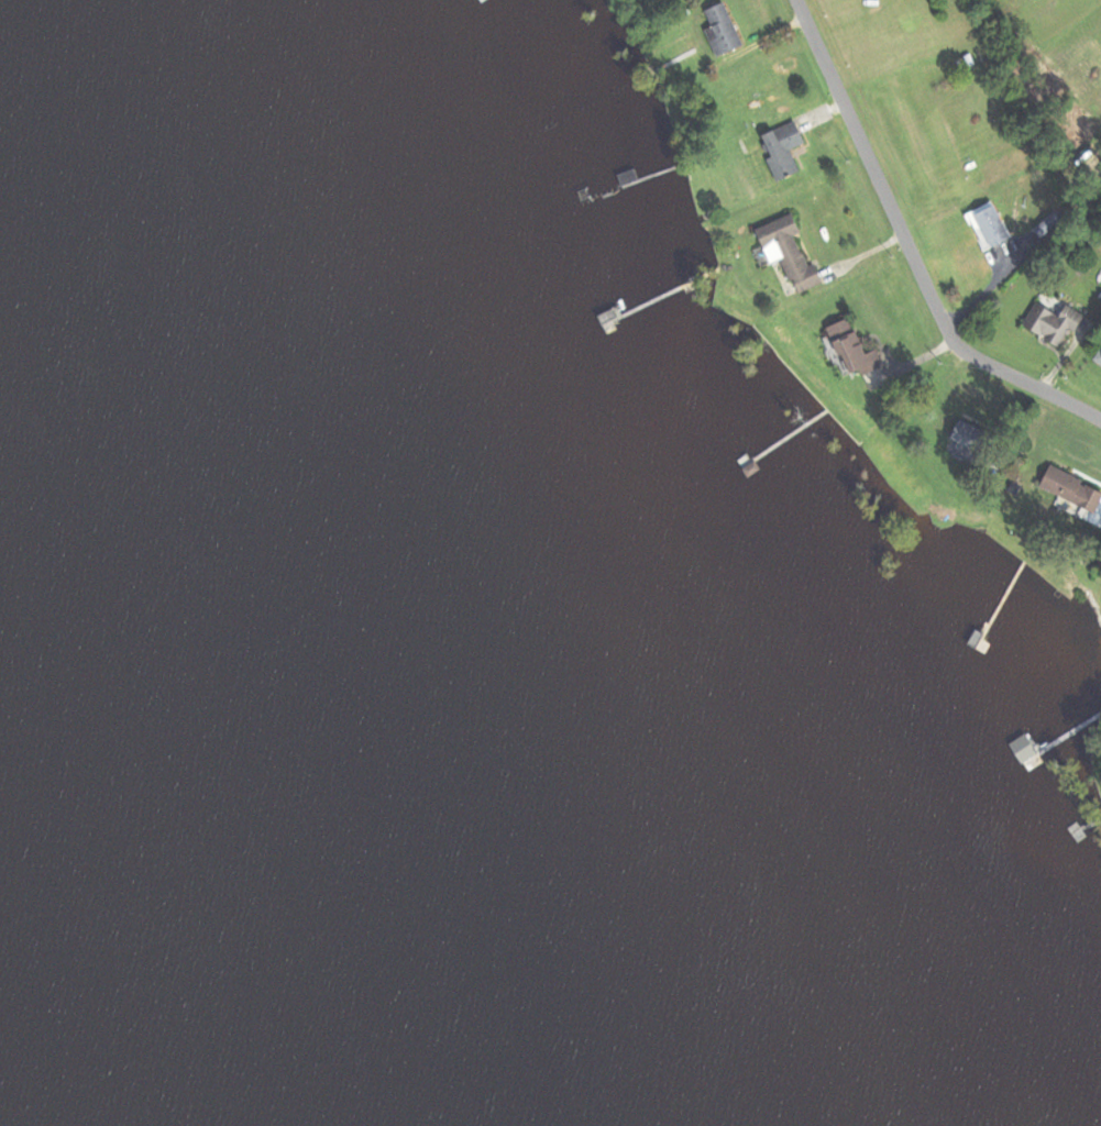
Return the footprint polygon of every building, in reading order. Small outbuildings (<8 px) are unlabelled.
[(714,56),(741,45),(722,1),(702,9),(709,26),(702,29),(714,56)] [(771,180),(796,172),(788,148),(801,144),(794,121),(756,134),(771,180)] [(1006,237),(990,201),(966,212),(982,248),(1006,237)] [(752,227),(765,263),(779,258),(792,293),(820,283),(813,262),(805,265),(794,235),(797,234),(790,213),(752,227)] [(1079,314),(1062,304),(1055,316),(1033,302),(1019,326),(1058,349),(1079,314)] [(841,378),(879,364),(873,348),(858,354),(845,318),(822,326),(841,378)] [(1089,359),(1100,368),(1100,343),(1089,359)] [(979,430),(952,419),(944,438),(971,449),(979,430)] [(1091,512),(1100,489),(1043,466),(1034,489),(1091,512)]
